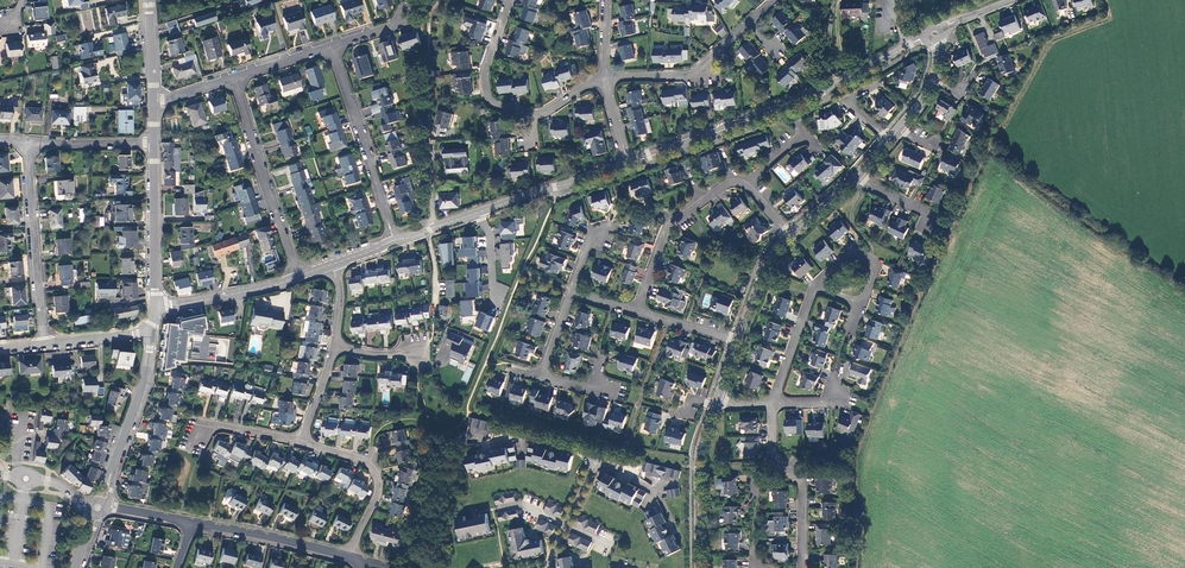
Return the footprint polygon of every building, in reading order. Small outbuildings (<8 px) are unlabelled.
[(63,8),(80,5),(81,9),(89,7),(88,1),(84,2),(83,0),(62,0),(63,8)] [(345,22),(351,21),(350,15),(361,11),(358,0),(354,0),(351,1),(350,0),(340,0),(338,0),(345,22)] [(389,0),(375,0),(379,10),(391,6),(389,0)] [(496,0),(482,0),(479,7),(491,11),(494,2),(495,2),(496,0)] [(716,1),(718,3),(715,6),(724,14),(727,11),(725,8),(728,6),(729,6),(729,5),(733,9),(739,1),(738,0),(717,0),(716,1)] [(1058,12),(1060,11),(1067,9),(1064,0),(1053,0),(1058,12)] [(1072,4),(1076,3),(1078,10),(1081,9),(1083,7),(1087,6),(1087,7),(1089,8),(1094,6),(1092,0),(1071,0),(1072,4)] [(45,1),(38,2),(32,3),(33,8),(32,8),(32,9),(31,9),(32,17),(33,17),(34,21),(48,20),(46,7),(45,1)] [(842,4),(842,18),(849,18),(849,15),(862,14),(862,21),(869,21),(868,16),(869,16),(868,3),(844,4),(842,4)] [(536,12),(537,8),(536,8),(525,4),(524,8),(525,9),(522,18),(533,23),(537,13),(536,12)] [(622,17),(623,21),(630,20),(634,19),(634,15),(635,14),(632,4),(621,7),(623,17),(622,17)] [(700,5),(691,4),(691,7),(690,19),(695,20),(695,18),(700,18),(700,20),(702,25),(708,25),(707,22),(714,22),(714,16),(712,16),(712,11),(708,10),(708,6),(700,6),(700,5)] [(122,5),(105,9),(108,26),(116,25),(115,19),(124,16),(122,5)] [(1038,21),(1047,16),(1042,5),(1036,7),(1037,8),(1033,10),(1033,9),(1025,12),(1027,17),(1029,18),(1031,22),(1036,20),(1038,21)] [(329,6),(310,12),(314,24),(326,20),(327,21),(333,19),(329,6)] [(686,25),(690,25),(690,19),(691,7),(681,7),(681,8),(674,8),(673,21),(686,21),(686,25)] [(580,28),(580,30),(587,28),(592,27),(590,19),(589,20),(587,10),(575,14),(578,26),(579,26),(580,28)] [(299,12),(282,18),(286,31),(297,27),(298,31),(304,29),(299,12)] [(777,27),(783,34),(785,32),(792,26),(789,23),(790,22),(782,12),(773,20),(778,26),(777,27)] [(195,17),(193,14),(177,20),(179,28),(197,22),(195,17)] [(1022,30),(1015,14),(1009,16),(1009,18),(1000,22),(1002,28),(1005,29),(1007,33),(1012,31),(1013,33),(1022,30)] [(270,18),(256,22),(260,35),(266,33),(265,31),(274,29),(270,18)] [(170,35),(180,32),(176,20),(166,23),(170,35)] [(225,29),(222,20),(217,22),(219,31),(225,29)] [(487,24),(475,20),(471,32),(472,32),(471,37),(481,41),(484,32),(487,24)] [(631,24),(630,20),(623,21),(618,22),(619,27),(620,26),(623,37),(635,34),(632,23),(631,24)] [(724,28),(725,27),(723,23),(715,30),(718,33),(724,28)] [(52,35),(55,35),(54,24),(44,25),(44,30),(52,29),(52,35)] [(796,27),(794,24),(792,26),(785,32),(791,39),(792,39),(797,44),(806,36),(798,26),(796,27)] [(514,36),(512,40),(521,44),(524,45),(526,41),(527,42),(530,31),(518,27),(515,37),(514,36)] [(590,37),(587,28),(580,30),(577,31),(575,31),(577,35),(575,36),(579,48),(591,45),(589,37),(590,37)] [(727,33),(724,28),(718,33),(722,37),(727,33)] [(418,32),(401,38),(405,50),(421,44),(418,32)] [(985,53),(986,58),(999,53),(995,43),(988,46),(987,43),(988,42),(984,32),(973,37),(981,55),(985,53)] [(996,40),(1004,37),(1002,32),(994,35),(996,40)] [(39,35),(27,36),(28,48),(46,46),(45,36),(45,33),(39,34),(39,35)] [(125,33),(112,36),(116,52),(117,56),(127,54),(126,50),(129,49),(125,33)] [(221,56),(215,37),(201,42),(207,59),(215,57),(216,58),(221,56)] [(170,57),(183,53),(179,39),(167,42),(170,57)] [(245,39),(227,45),(231,56),(237,54),(238,57),(250,53),(245,39)] [(520,47),(521,44),(512,40),(510,39),(509,44),(510,44),(506,54),(518,58),(522,48),(520,47)] [(101,45),(92,47),(91,47),(91,45),(92,45),(91,42),(88,40),(84,41),(85,44),(79,45),(80,52),(79,52),(80,60),(103,55),(101,45)] [(398,59),(392,40),(380,44),(386,63),(398,59)] [(623,61),(635,58),(631,44),(630,44),(630,41),(621,43),(622,46),(617,47),(619,52),(620,52),(623,61)] [(749,59),(752,62),(759,56),(761,54),(755,47),(754,48),(749,42),(740,50),(748,60),(749,59)] [(21,56),(20,44),(14,45),(13,43),(5,44),(7,57),(21,56)] [(664,63),(669,62),(668,51),(664,51),(664,49),(654,49),(654,62),(664,62),(664,63)] [(683,49),(668,49),(668,51),(669,62),(673,62),(673,61),(683,61),(683,49)] [(973,61),(967,49),(961,52),(962,53),(955,56),(954,58),(958,67),(973,61)] [(468,52),(452,53),(453,64),(455,65),(458,65),(458,69),(470,68),(469,59),(468,52)] [(794,58),(787,64),(789,65),(795,73),(798,70),(799,71),(809,63),(801,53),(795,59),(794,58)] [(1010,53),(997,58),(999,65),(1000,64),(1004,75),(1015,70),(1011,60),(1012,60),(1010,53)] [(192,61),(196,60),(194,54),(193,55),(184,58),(183,58),(185,63),(172,68),(176,80),(196,74),(192,61)] [(374,75),(367,55),(355,59),(361,79),(374,75)] [(765,63),(759,56),(752,62),(751,63),(753,66),(752,67),(760,77),(770,69),(765,63)] [(97,82),(94,70),(92,70),(91,64),(80,67),(81,73),(79,73),(82,85),(97,82)] [(560,70),(556,71),(557,75),(560,87),(565,86),(563,81),(573,78),(573,76),(571,68),(576,67),(575,64),(560,68),(560,70)] [(918,69),(915,64),(904,70),(903,72),(900,71),(898,78),(902,79),(901,82),(908,84),(909,81),(911,82),(914,81),(918,69)] [(794,77),(797,74),(795,73),(789,65),(782,72),(777,78),(785,87),(795,78),(794,77)] [(323,88),(316,67),(305,70),(312,92),(323,88)] [(470,77),(470,73),(451,75),(452,77),(453,79),(454,84),(456,87),(458,86),(459,91),(460,91),(461,95),(472,94),(471,85),(470,77)] [(556,88),(560,87),(557,75),(553,76),(553,74),(543,77),(546,90),(556,87),(556,88)] [(296,75),(278,80),(283,97),(302,91),(296,75)] [(510,93),(514,93),(513,82),(513,79),(498,80),(499,93),(509,92),(510,93)] [(517,82),(513,82),(514,93),(514,95),(519,94),(519,93),(529,92),(528,79),(517,80),(517,82)] [(990,101),(1000,86),(989,79),(983,88),(982,87),(978,93),(990,101)] [(139,99),(139,84),(127,84),(127,100),(139,99)] [(265,85),(253,88),(259,106),(265,105),(266,109),(276,106),(273,96),(269,98),(265,85)] [(375,114),(382,112),(393,108),(392,105),(394,104),(391,95),(390,95),(387,88),(373,92),(375,100),(378,99),(380,103),(371,106),(374,115),(375,114)] [(682,107),(689,106),(687,89),(687,88),(670,90),(670,91),(663,92),(664,104),(672,103),(677,103),(677,101),(681,101),(682,107)] [(726,92),(714,93),(715,110),(720,110),(719,105),(723,104),(723,106),(736,104),(735,92),(731,93),(731,89),(726,90),(726,92)] [(629,103),(630,108),(639,105),(648,103),(647,98),(642,100),(639,90),(627,93),(630,103),(629,103)] [(711,106),(709,94),(700,95),(700,96),(692,97),(694,109),(706,108),(706,106),(711,106)] [(221,97),(208,102),(212,114),(226,109),(221,97)] [(895,106),(884,97),(879,102),(880,102),(878,104),(879,105),(875,109),(875,111),(879,115),(880,114),(885,118),(895,106)] [(0,106),(0,119),(11,120),(12,111),(16,111),(17,99),(12,99),(12,103),(11,107),(0,106)] [(947,120),(951,122),(953,118),(958,110),(954,108),(954,107),(942,100),(937,109),(942,112),(947,115),(946,117),(945,119),(947,120)] [(205,123),(199,103),(185,108),(188,115),(189,115),(193,127),(205,123)] [(629,112),(632,123),(644,119),(641,109),(640,109),(639,105),(630,108),(627,109),(628,112),(629,112)] [(984,114),(971,106),(968,111),(969,112),(967,115),(966,114),(962,119),(971,125),(972,123),(977,126),(984,114)] [(85,121),(85,107),(73,107),(73,114),(73,120),(73,121),(85,121)] [(337,122),(333,107),(317,112),(319,118),(322,117),(325,126),(327,125),(328,130),(340,126),(338,121),(337,122)] [(586,107),(574,107),(575,119),(582,119),(582,120),(595,119),(594,107),(586,108),(586,107)] [(41,109),(25,108),(25,120),(41,121),(41,109)] [(394,112),(393,108),(382,112),(383,116),(384,116),(387,124),(382,126),(384,132),(393,130),(391,124),(399,121),(396,112),(394,112)] [(69,112),(52,111),(51,124),(68,125),(69,112)] [(132,133),(132,120),(127,120),(127,116),(132,116),(132,111),(118,111),(118,133),(132,133)] [(453,114),(441,111),(437,124),(450,127),(453,114)] [(835,115),(831,111),(824,117),(820,118),(820,129),(833,129),(836,126),(837,127),(843,122),(838,117),(837,118),(835,115)] [(653,132),(649,118),(644,119),(648,133),(653,132)] [(648,133),(644,119),(632,123),(631,123),(632,127),(633,127),(636,136),(648,133)] [(494,135),(494,139),(497,139),(506,139),(506,129),(505,129),(504,122),(491,123),(492,135),(494,135)] [(570,136),(569,123),(562,124),(562,123),(552,124),(553,135),(557,135),(557,137),(570,136)] [(309,125),(304,127),(307,136),(312,134),(309,125)] [(328,144),(330,152),(346,147),(340,130),(341,130),(340,126),(328,130),(330,133),(328,134),(331,143),(328,144)] [(278,141),(279,146),(291,142),(289,138),(291,137),(288,128),(276,132),(279,141),(278,141)] [(971,137),(959,129),(952,144),(949,149),(962,155),(964,150),(963,149),(968,139),(969,140),(971,137)] [(583,143),(584,144),(585,146),(587,145),(588,149),(592,147),(595,156),(607,152),(605,145),(606,145),(601,130),(582,135),(583,139),(582,140),(583,143)] [(389,152),(390,156),(401,153),(406,151),(405,147),(402,148),(397,131),(385,134),(388,143),(387,143),(390,152),(389,152)] [(849,137),(842,131),(835,140),(842,146),(841,147),(842,148),(843,151),(845,153),(847,153),(849,154),(852,156),(859,146),(858,146),(863,140),(858,135),(857,136),(855,138),(851,135),(849,137)] [(222,145),(226,158),(239,153),(238,150),(237,150),(234,141),(228,143),(227,137),(226,135),(225,133),(215,136),(216,142),(217,141),(219,146),(222,145)] [(767,135),(737,146),(741,155),(747,153),(747,154),(749,156),(754,155),(754,152),(756,152),(762,150),(762,149),(770,146),(767,135)] [(510,148),(509,138),(506,139),(497,139),(498,143),(496,143),(497,156),(510,155),(509,148),(510,148)] [(292,146),(291,142),(279,146),(280,150),(281,149),(284,158),(297,154),(294,145),(292,146)] [(163,149),(163,162),(172,162),(172,159),(177,159),(177,148),(174,148),(173,143),(161,143),(161,149),(163,149)] [(925,157),(908,149),(905,151),(905,155),(903,160),(920,168),(925,157)] [(721,162),(717,152),(706,156),(711,170),(721,167),(720,164),(721,162)] [(241,158),(239,153),(226,158),(230,171),(243,167),(240,158),(241,158)] [(403,157),(401,153),(390,156),(392,160),(395,169),(408,165),(405,156),(403,157)] [(959,167),(962,160),(948,153),(942,167),(947,170),(946,171),(954,174),(957,168),(959,167)] [(11,171),(9,154),(0,154),(0,172),(11,171)] [(800,173),(812,163),(808,159),(807,160),(801,154),(797,158),(797,159),(789,166),(793,171),(796,169),(800,173)] [(130,170),(130,155),(118,156),(118,170),(130,170)] [(343,167),(344,171),(356,168),(354,164),(353,164),(350,155),(338,159),(341,168),(343,167)] [(470,174),(468,155),(449,156),(449,158),(449,164),(447,165),(448,170),(449,170),(450,173),(463,172),(464,175),(470,174)] [(844,166),(833,155),(826,162),(826,163),(822,166),(822,167),(816,173),(823,182),(830,177),(832,177),(844,166)] [(59,172),(58,157),(45,157),(47,173),(59,172)] [(555,171),(554,158),(547,159),(547,158),(538,159),(539,171),(542,171),(542,172),(555,171)] [(178,172),(178,159),(177,159),(172,159),(172,162),(163,162),(163,186),(174,186),(174,172),(178,172)] [(530,175),(529,164),(520,164),(520,165),(513,166),(512,168),(510,169),(508,170),(509,179),(526,177),(526,176),(530,175)] [(683,181),(678,166),(665,170),(667,175),(669,175),(672,185),(683,181)] [(796,176),(800,173),(796,169),(793,171),(789,166),(787,168),(794,176),(796,176)] [(357,172),(356,168),(344,171),(345,175),(344,176),(347,185),(359,181),(356,173),(357,172)] [(922,186),(926,178),(910,171),(908,175),(897,169),(895,175),(896,175),(895,179),(895,182),(899,184),(899,185),(908,189),(909,187),(910,185),(912,186),(913,186),(915,186),(916,183),(922,186)] [(292,184),(293,188),(304,184),(303,181),(305,180),(302,171),(290,175),(293,184),(292,184)] [(127,188),(127,175),(109,175),(109,183),(116,183),(116,195),(130,195),(130,188),(127,188)] [(397,197),(398,201),(417,195),(415,190),(414,191),(410,176),(395,181),(397,186),(395,187),(398,196),(397,197)] [(653,192),(648,179),(644,180),(643,179),(632,183),(634,190),(636,190),(637,195),(639,196),(653,192)] [(11,180),(0,181),(0,199),(13,198),(11,180)] [(73,180),(54,182),(55,201),(71,200),(73,197),(72,194),(74,193),(73,180)] [(237,192),(241,205),(255,200),(253,196),(252,196),(249,187),(245,189),(243,184),(234,187),(235,193),(237,192)] [(306,188),(304,184),(293,188),(294,192),(295,192),(298,201),(311,197),(308,187),(306,188)] [(184,185),(184,194),(194,194),(193,185),(184,185)] [(946,191),(935,185),(931,192),(929,193),(927,198),(940,204),(942,204),(943,200),(943,198),(946,191)] [(794,190),(784,199),(793,208),(798,204),(800,205),(804,201),(794,190)] [(610,198),(607,191),(589,198),(592,205),(595,204),(596,208),(601,209),(608,212),(612,204),(610,202),(609,199),(610,198)] [(350,212),(352,215),(355,214),(369,210),(367,206),(366,206),(362,192),(354,195),(354,196),(346,199),(348,202),(350,203),(351,203),(354,210),(350,212)] [(458,193),(441,195),(442,209),(460,207),(458,193)] [(418,199),(417,195),(398,201),(399,205),(400,205),(403,213),(408,212),(409,213),(410,216),(412,216),(412,218),(416,216),(415,214),(416,214),(418,212),(418,210),(418,208),(416,209),(413,201),(418,199)] [(748,208),(740,197),(735,200),(736,201),(730,205),(734,211),(734,212),(736,216),(743,211),(744,212),(748,208)] [(186,216),(186,199),(174,199),(174,216),(186,216)] [(256,204),(255,200),(241,205),(245,218),(258,214),(255,205),(256,204)] [(734,220),(721,203),(717,206),(718,207),(714,210),(716,213),(709,218),(712,221),(712,223),(715,228),(722,222),(723,224),(727,221),(731,226),(736,222),(734,220)] [(131,222),(130,205),(115,205),(115,222),(131,222)] [(586,219),(581,206),(576,208),(576,209),(571,211),(569,217),(567,217),(565,223),(578,227),(581,221),(586,219)] [(879,227),(884,230),(892,212),(884,208),(884,209),(884,210),(881,209),(875,206),(872,212),(873,215),(870,219),(876,222),(877,224),(880,226),(879,227)] [(17,207),(5,208),(7,225),(18,224),(17,207)] [(62,228),(60,210),(49,211),(51,229),(62,228)] [(370,214),(369,210),(355,214),(360,227),(372,224),(369,214),(370,214)] [(305,226),(307,230),(318,226),(317,223),(319,222),(316,213),(304,217),(306,226),(305,226)] [(634,217),(628,233),(641,237),(643,231),(642,231),(646,221),(634,217)] [(761,223),(757,217),(745,225),(750,232),(749,236),(751,238),(755,238),(758,242),(761,240),(761,236),(762,233),(764,234),(769,231),(766,227),(762,226),(761,224),(762,224),(761,223)] [(500,239),(515,239),(515,229),(523,229),(523,218),(514,218),(514,222),(500,222),(500,239)] [(900,237),(905,239),(910,228),(906,227),(908,222),(900,218),(897,223),(894,221),(889,232),(894,234),(895,233),(900,235),(900,237)] [(845,234),(849,230),(841,220),(832,227),(831,226),(827,230),(836,239),(839,237),(841,237),(845,234)] [(324,239),(320,226),(318,226),(307,230),(308,235),(309,234),(312,243),(324,239)] [(267,227),(255,231),(262,253),(268,251),(269,254),(272,253),(274,260),(274,261),(264,264),(267,271),(274,269),(278,261),(267,227)] [(181,244),(181,250),(187,249),(192,248),(194,248),(193,243),(192,243),(191,228),(179,228),(180,244),(181,244)] [(577,236),(559,230),(558,235),(560,236),(558,241),(559,241),(557,246),(568,250),(569,247),(571,247),(572,244),(574,244),(577,236)] [(117,248),(137,248),(137,231),(136,231),(123,231),(123,236),(117,236),(117,248)] [(0,235),(0,253),(10,252),(10,241),(12,241),(12,234),(0,235)] [(246,235),(235,238),(238,248),(245,246),(248,265),(252,264),(250,252),(252,252),(250,242),(249,243),(246,235)] [(477,237),(462,237),(462,249),(456,249),(456,257),(466,257),(468,282),(462,283),(463,292),(466,292),(466,297),(480,297),(477,237)] [(214,257),(238,248),(235,238),(210,246),(211,246),(212,250),(214,257)] [(694,251),(697,242),(685,238),(681,247),(679,247),(678,251),(679,253),(683,255),(684,257),(690,259),(693,252),(694,251)] [(69,239),(56,240),(58,255),(71,254),(69,239)] [(643,248),(645,243),(633,239),(627,256),(637,260),(640,252),(641,252),(643,248)] [(834,251),(824,240),(820,243),(820,245),(814,250),(819,255),(818,258),(822,261),(829,255),(829,256),(834,251)] [(932,257),(935,251),(924,246),(920,244),(921,242),(915,240),(909,253),(914,255),(914,256),(919,258),(919,260),(925,262),(928,255),(932,257)] [(443,251),(442,252),(443,259),(445,266),(454,265),(454,248),(453,243),(441,244),(443,251)] [(512,243),(499,243),(499,268),(512,268),(512,243)] [(182,265),(180,251),(169,252),(172,266),(182,265)] [(567,260),(548,254),(546,260),(542,259),(540,266),(546,268),(545,269),(558,274),(560,268),(563,269),(567,260)] [(415,255),(409,256),(412,273),(417,273),(417,274),(424,273),(422,260),(416,261),(415,255)] [(407,274),(412,273),(409,256),(404,257),(404,262),(398,263),(400,276),(407,276),(407,274)] [(813,268),(804,258),(802,258),(799,260),(799,262),(793,268),(801,278),(813,268)] [(133,274),(133,259),(121,259),(121,274),(133,274)] [(21,261),(9,262),(10,277),(23,276),(21,261)] [(635,272),(637,267),(628,264),(622,282),(632,285),(636,272),(635,272)] [(71,265),(59,266),(60,281),(61,281),(61,285),(72,284),(72,280),(73,280),(73,279),(72,270),(71,265)] [(383,265),(378,265),(378,271),(380,283),(385,282),(385,284),(392,283),(390,270),(384,270),(383,265)] [(683,275),(683,273),(684,269),(671,265),(669,270),(671,271),(667,280),(679,284),(681,278),(682,275),(683,275)] [(608,283),(613,269),(604,266),(604,267),(600,266),(600,268),(596,266),(592,277),(597,279),(598,282),(602,281),(608,283)] [(905,278),(907,273),(899,270),(896,269),(892,268),(890,273),(891,273),(887,283),(899,287),(902,278),(905,278)] [(368,284),(380,283),(378,271),(372,272),(372,270),(366,271),(367,273),(363,274),(364,283),(368,283),(368,284)] [(204,272),(196,274),(198,286),(213,283),(210,271),(204,272)] [(360,290),(365,289),(364,283),(363,274),(362,272),(357,273),(357,278),(351,279),(353,292),(360,292),(360,290)] [(187,278),(173,281),(174,289),(177,289),(178,293),(190,290),(187,278)] [(447,297),(454,297),(456,297),(455,280),(447,280),(447,297)] [(96,295),(101,295),(101,298),(107,298),(107,295),(116,295),(115,283),(96,283),(96,295)] [(136,283),(122,283),(122,298),(136,298),(136,283)] [(25,304),(24,286),(11,287),(12,305),(25,304)] [(314,302),(313,306),(321,307),(322,307),(322,303),(325,303),(326,298),(324,298),(326,292),(312,289),(311,296),(313,296),(312,301),(314,302)] [(680,295),(663,289),(661,292),(660,292),(658,298),(659,301),(666,303),(668,307),(673,306),(674,307),(674,306),(678,307),(680,307),(681,302),(681,300),(679,300),(680,295)] [(534,305),(531,313),(545,318),(547,312),(548,312),(550,307),(549,307),(552,298),(546,296),(545,297),(539,295),(537,300),(538,302),(536,306),(534,305)] [(68,312),(66,296),(54,297),(55,313),(68,312)] [(729,316),(735,300),(722,296),(720,300),(715,298),(712,305),(717,307),(717,309),(717,311),(723,313),(723,314),(729,316)] [(786,316),(791,300),(780,296),(776,306),(775,306),(773,311),(786,316)] [(888,316),(889,315),(893,317),(896,308),(891,306),(893,301),(881,296),(879,301),(880,302),(876,312),(888,316)] [(476,324),(475,300),(460,301),(461,325),(476,324)] [(122,309),(122,307),(109,310),(111,319),(116,318),(116,319),(139,314),(139,313),(143,311),(141,307),(138,307),(137,305),(122,309)] [(320,314),(321,307),(313,306),(309,305),(307,317),(309,317),(309,321),(317,323),(318,319),(321,319),(321,314),(320,314)] [(417,308),(412,308),(413,314),(414,322),(414,325),(420,325),(419,319),(431,318),(431,305),(417,306),(417,308)] [(281,329),(284,312),(278,311),(278,313),(271,311),(271,308),(266,307),(265,310),(261,309),(261,307),(253,306),(249,325),(257,326),(258,322),(267,324),(267,328),(268,328),(268,327),(281,329)] [(452,316),(454,307),(441,306),(439,315),(448,316),(448,318),(451,319),(452,316)] [(825,321),(827,321),(825,326),(830,327),(834,329),(836,325),(835,324),(838,316),(840,317),(842,311),(830,307),(825,321)] [(232,309),(217,311),(219,323),(234,320),(232,309)] [(577,322),(575,328),(588,331),(590,325),(588,325),(591,315),(580,311),(578,317),(577,317),(576,322),(577,322)] [(408,312),(396,313),(398,325),(404,324),(404,326),(410,325),(409,323),(414,322),(413,314),(409,314),(408,312)] [(489,332),(495,317),(480,312),(474,326),(489,332)] [(165,323),(159,370),(172,367),(170,361),(184,363),(184,360),(188,336),(201,338),(201,332),(202,330),(204,329),(202,314),(197,315),(178,319),(177,328),(175,328),(176,324),(165,323)] [(386,316),(380,317),(382,328),(382,334),(388,333),(387,328),(394,327),(392,314),(386,315),(386,316)] [(26,315),(13,316),(15,332),(27,330),(26,315)] [(89,315),(74,318),(76,324),(91,320),(89,315)] [(376,329),(382,328),(380,317),(369,318),(369,320),(365,321),(366,329),(370,329),(370,331),(376,331),(376,329)] [(546,323),(532,318),(532,319),(530,320),(529,323),(530,325),(529,326),(530,326),(528,332),(541,337),(542,332),(542,331),(543,328),(544,328),(546,323)] [(361,337),(366,337),(366,329),(365,321),(364,320),(359,320),(359,319),(352,319),(354,332),(360,331),(361,337)] [(885,325),(872,320),(867,336),(878,340),(881,330),(883,330),(885,325)] [(319,330),(320,323),(317,323),(309,321),(307,332),(306,333),(308,334),(308,338),(316,339),(317,335),(320,336),(321,330),(319,330)] [(782,326),(769,321),(767,327),(768,328),(765,339),(776,343),(779,336),(778,336),(780,332),(782,326)] [(630,328),(615,323),(611,336),(616,338),(617,337),(622,339),(623,338),(627,340),(630,328)] [(829,333),(830,327),(825,326),(817,323),(815,329),(816,329),(815,333),(816,335),(813,343),(825,347),(830,333),(829,333)] [(636,341),(651,346),(655,332),(647,329),(647,331),(639,329),(636,341)] [(456,345),(450,360),(451,360),(452,359),(459,362),(459,363),(465,365),(473,346),(470,344),(463,341),(464,338),(452,332),(447,344),(448,344),(449,342),(456,345)] [(592,337),(578,333),(577,336),(573,336),(572,342),(575,343),(574,346),(588,350),(592,337)] [(683,356),(687,358),(691,349),(687,347),(688,343),(680,340),(679,341),(677,340),(675,340),(675,341),(671,339),(669,344),(670,346),(667,353),(668,355),(672,357),(674,356),(675,354),(682,357),(683,356)] [(875,351),(877,344),(864,340),(862,346),(860,346),(858,350),(856,351),(854,357),(860,359),(860,358),(866,360),(868,355),(870,356),(872,350),(875,351)] [(537,348),(519,341),(517,347),(519,348),(516,356),(528,360),(530,352),(535,354),(537,348)] [(694,353),(713,360),(716,350),(711,348),(706,345),(705,346),(698,343),(694,353)] [(775,352),(759,346),(758,350),(758,352),(756,358),(760,360),(760,361),(761,362),(760,366),(767,368),(771,357),(773,358),(775,352)] [(305,359),(304,363),(309,364),(312,364),(313,360),(316,361),(317,355),(315,355),(316,349),(305,347),(302,358),(305,359)] [(131,366),(132,354),(121,353),(121,352),(117,352),(117,351),(111,350),(110,359),(116,359),(115,365),(131,366)] [(823,369),(828,354),(817,350),(810,369),(818,372),(820,367),(823,369)] [(580,365),(582,356),(568,352),(567,357),(568,358),(565,370),(576,373),(579,365),(580,365)] [(636,366),(638,359),(627,355),(624,355),(622,359),(621,359),(619,366),(620,369),(624,370),(627,369),(633,371),(634,367),(636,366)] [(94,356),(80,357),(81,369),(95,367),(94,356)] [(39,360),(18,362),(20,374),(40,372),(39,360)] [(0,363),(0,376),(9,375),(8,362),(0,363)] [(307,370),(309,364),(304,363),(298,362),(295,374),(297,374),(296,378),(305,380),(306,375),(308,376),(310,370),(307,370)] [(866,385),(872,369),(852,362),(849,370),(851,371),(850,375),(859,378),(858,382),(866,385)] [(69,365),(68,364),(51,366),(52,377),(70,376),(69,365)] [(341,371),(341,376),(347,377),(356,377),(358,377),(358,372),(360,372),(360,365),(347,365),(346,371),(341,371)] [(462,381),(468,383),(472,368),(466,366),(462,381)] [(387,385),(392,385),(393,375),(393,368),(388,368),(387,373),(381,373),(380,386),(387,387),(387,385)] [(706,378),(691,372),(688,382),(689,384),(697,387),(698,386),(703,388),(706,378)] [(816,387),(819,377),(805,372),(800,387),(810,390),(813,389),(814,386),(816,387)] [(173,382),(172,389),(180,390),(183,391),(185,379),(183,379),(184,374),(176,373),(175,377),(172,377),(171,382),(173,382)] [(758,391),(764,377),(751,373),(750,374),(749,375),(748,378),(748,380),(746,386),(758,391)] [(394,375),(393,375),(392,385),(392,387),(404,388),(404,386),(409,386),(409,377),(404,377),(404,374),(394,374),(394,375)] [(346,387),(346,393),(352,393),(357,393),(358,381),(356,381),(356,377),(347,377),(347,381),(344,381),(344,386),(346,387)] [(304,384),(305,380),(296,378),(296,382),(294,382),(291,394),(302,396),(304,390),(306,390),(307,384),(304,384)] [(500,396),(504,382),(499,381),(498,381),(495,380),(495,379),(490,378),(488,386),(491,387),(490,392),(496,394),(496,395),(500,396)] [(96,379),(82,379),(82,391),(96,391),(96,396),(104,396),(104,387),(96,387),(96,379)] [(209,393),(213,394),(213,393),(215,385),(213,385),(211,385),(212,382),(200,379),(197,390),(203,392),(203,394),(208,395),(209,393)] [(675,383),(661,379),(660,382),(661,383),(657,393),(658,395),(662,396),(664,396),(672,399),(674,393),(670,392),(671,389),(673,390),(675,383)] [(223,382),(217,381),(215,385),(213,393),(219,395),(218,400),(223,402),(227,385),(223,384),(223,382)] [(514,384),(510,383),(506,396),(510,398),(510,399),(516,401),(517,402),(523,404),(527,390),(519,387),(519,386),(514,385),(514,384)] [(244,387),(233,384),(230,395),(236,397),(235,399),(240,400),(241,398),(245,399),(248,390),(243,389),(244,387)] [(254,386),(250,385),(248,390),(245,399),(250,400),(249,403),(254,404),(255,403),(261,404),(264,393),(253,390),(254,386)] [(125,390),(114,387),(112,391),(110,391),(108,397),(109,397),(107,405),(117,408),(120,400),(122,395),(124,395),(125,390)] [(168,398),(167,404),(176,406),(179,407),(181,395),(179,394),(180,390),(172,389),(171,388),(170,393),(167,392),(166,398),(168,398)] [(342,403),(342,409),(354,409),(354,397),(352,397),(352,393),(346,393),(343,393),(343,397),(341,397),(340,403),(342,403)] [(550,411),(553,397),(548,396),(547,397),(539,395),(536,406),(542,408),(543,409),(550,411)] [(566,402),(557,400),(554,412),(559,414),(561,416),(564,415),(567,418),(576,410),(569,403),(568,404),(566,404),(566,402)] [(279,408),(278,413),(295,416),(296,410),(290,409),(292,403),(279,401),(277,407),(279,408)] [(598,421),(604,423),(608,409),(602,407),(601,408),(597,407),(598,406),(587,403),(584,415),(586,416),(585,418),(583,425),(590,427),(590,425),(596,427),(598,421)] [(170,421),(176,423),(177,415),(172,415),(172,411),(175,411),(176,406),(167,404),(163,404),(162,408),(159,407),(158,413),(160,413),(159,419),(159,420),(170,421)] [(50,412),(40,410),(37,430),(41,431),(43,422),(49,422),(50,412)] [(661,416),(650,412),(645,430),(650,431),(651,432),(657,434),(658,429),(659,429),(661,421),(660,420),(661,416)] [(853,435),(861,415),(853,412),(849,420),(843,417),(839,429),(843,430),(842,432),(843,435),(848,437),(849,433),(853,435)] [(294,421),(295,416),(278,413),(278,415),(277,417),(272,417),(270,423),(287,426),(288,420),(294,421)] [(624,428),(627,416),(622,415),(621,415),(613,413),(610,424),(624,428)] [(97,426),(96,436),(100,436),(99,441),(95,440),(92,450),(94,450),(90,461),(88,467),(89,467),(85,480),(81,478),(81,477),(68,466),(60,475),(69,483),(70,483),(74,485),(77,487),(76,490),(86,494),(90,482),(96,484),(101,472),(98,471),(104,455),(102,454),(106,444),(105,444),(106,441),(107,437),(108,437),(108,426),(100,425),(100,416),(90,415),(89,426),(97,426)] [(338,433),(340,425),(340,423),(340,419),(330,417),(329,422),(328,422),(328,424),(323,423),(322,431),(326,432),(326,435),(332,436),(332,434),(338,435),(338,433)] [(804,434),(804,417),(790,417),(790,420),(786,420),(786,432),(799,432),(799,435),(804,434)] [(357,420),(346,418),(346,423),(344,423),(344,425),(340,425),(338,433),(343,434),(342,436),(348,437),(348,435),(354,436),(355,435),(356,425),(357,420)] [(469,425),(494,431),(496,424),(471,418),(469,425)] [(757,418),(740,419),(740,433),(758,433),(757,428),(758,428),(758,423),(757,423),(757,418)] [(67,421),(56,420),(55,431),(53,430),(52,438),(46,437),(45,448),(55,450),(57,439),(61,439),(62,432),(66,432),(67,421)] [(364,437),(370,438),(372,426),(362,425),(363,421),(357,420),(356,425),(355,435),(359,435),(358,438),(364,439),(364,437)] [(154,429),(153,435),(165,437),(169,438),(170,432),(167,431),(165,430),(166,426),(150,422),(149,428),(154,429)] [(825,437),(824,422),(818,423),(808,424),(808,436),(818,436),(818,438),(825,437)] [(669,427),(665,442),(671,444),(671,443),(676,445),(677,444),(683,446),(686,434),(679,432),(680,431),(675,430),(675,429),(669,427)] [(397,443),(398,447),(407,445),(406,441),(408,440),(405,429),(394,432),(395,438),(393,438),(395,444),(397,443)] [(149,445),(148,450),(153,452),(160,453),(162,441),(164,442),(165,437),(153,435),(152,435),(151,439),(148,439),(147,444),(149,445)] [(745,443),(745,437),(740,437),(740,441),(737,445),(742,450),(744,448),(746,447),(746,443),(745,443)] [(759,443),(759,437),(745,437),(745,443),(746,443),(746,447),(744,448),(744,456),(758,456),(757,448),(758,448),(758,443),(759,443)] [(219,461),(224,463),(230,453),(232,449),(228,447),(229,445),(224,442),(223,444),(217,441),(212,451),(222,456),(219,461)] [(38,452),(39,447),(40,443),(35,442),(32,462),(42,463),(44,453),(38,452)] [(241,445),(235,442),(232,449),(230,453),(240,458),(241,456),(245,458),(249,451),(245,449),(247,446),(242,444),(241,445)] [(479,461),(479,459),(477,455),(468,457),(470,472),(480,470),(481,472),(496,469),(495,465),(518,460),(515,443),(507,445),(507,448),(503,449),(503,450),(498,451),(496,450),(492,451),(493,459),(486,460),(479,461)] [(559,468),(571,471),(574,456),(570,455),(571,454),(563,452),(560,460),(553,458),(547,457),(548,450),(538,447),(538,446),(530,444),(526,460),(544,465),(544,467),(558,470),(559,468)] [(400,457),(402,463),(413,461),(410,449),(408,449),(407,445),(398,447),(400,452),(397,452),(398,458),(400,457)] [(142,460),(141,466),(152,468),(154,456),(153,456),(153,452),(148,450),(145,450),(144,454),(141,454),(140,459),(142,460)] [(269,468),(275,472),(279,464),(281,460),(276,457),(278,452),(274,450),(271,454),(268,460),(264,458),(259,468),(263,470),(264,468),(266,465),(270,467),(269,468)] [(248,462),(259,468),(264,458),(259,455),(259,453),(254,451),(253,453),(249,451),(245,458),(249,461),(248,462)] [(282,467),(293,473),(298,463),(293,460),(294,458),(289,456),(288,458),(283,456),(281,460),(279,464),(283,466),(282,467)] [(305,475),(309,477),(311,473),(315,465),(317,462),(312,460),(310,464),(304,461),(298,473),(304,476),(305,475)] [(681,471),(644,462),(643,469),(679,479),(681,471)] [(319,468),(315,465),(311,473),(315,475),(315,477),(325,483),(330,472),(325,469),(326,468),(321,465),(319,468)] [(402,476),(400,483),(401,483),(408,485),(413,486),(414,479),(413,479),(414,474),(412,474),(413,469),(405,467),(404,471),(401,471),(400,476),(402,476)] [(345,491),(346,490),(352,480),(354,476),(350,474),(351,472),(346,469),(345,471),(339,468),(333,480),(339,483),(337,487),(345,491)] [(129,475),(127,480),(131,481),(140,483),(144,483),(145,479),(147,479),(148,472),(135,469),(134,475),(129,475)] [(613,484),(614,483),(616,478),(606,473),(599,487),(608,491),(608,493),(621,500),(622,499),(633,504),(639,508),(647,492),(640,489),(640,491),(636,489),(637,488),(636,487),(630,484),(629,484),(626,491),(618,487),(613,484)] [(738,481),(738,475),(723,475),(723,479),(717,479),(717,489),(724,489),(724,493),(726,494),(730,494),(730,495),(739,495),(739,489),(738,489),(738,486),(737,486),(737,481),(738,481)] [(832,476),(816,477),(816,483),(817,483),(817,487),(817,494),(831,494),(831,488),(832,487),(832,476)] [(357,483),(352,480),(346,490),(357,495),(356,497),(362,500),(368,488),(362,485),(363,484),(358,481),(357,483)] [(140,487),(140,483),(131,481),(131,485),(128,485),(127,490),(129,490),(128,497),(141,499),(142,492),(140,492),(141,487),(140,487)] [(397,492),(395,498),(398,499),(406,501),(410,502),(413,491),(407,489),(408,485),(401,483),(400,487),(396,486),(394,492),(397,492)] [(669,498),(681,496),(680,488),(667,490),(669,498)] [(229,502),(228,504),(240,510),(246,499),(234,493),(235,491),(230,489),(228,490),(224,497),(225,500),(229,502)] [(788,502),(788,491),(782,492),(781,490),(774,490),(774,491),(772,492),(772,496),(774,497),(774,501),(775,503),(775,508),(786,508),(786,502),(788,502)] [(497,505),(516,501),(515,493),(496,497),(497,505)] [(273,505),(259,498),(255,508),(268,515),(273,505)] [(394,509),(393,515),(402,517),(404,517),(407,506),(405,505),(406,501),(398,499),(397,503),(394,502),(392,508),(394,509)] [(561,518),(565,509),(550,501),(545,511),(561,518)] [(298,510),(284,503),(279,513),(293,520),(298,510)] [(836,520),(835,503),(822,503),(822,509),(823,509),(823,520),(836,520)] [(313,510),(308,521),(316,525),(314,530),(318,532),(326,516),(320,513),(322,509),(318,506),(314,505),(312,509),(313,510)] [(661,526),(663,525),(667,523),(662,513),(664,512),(661,505),(645,513),(648,520),(653,529),(651,530),(658,544),(662,542),(669,556),(682,550),(679,545),(678,546),(675,540),(677,540),(675,535),(669,538),(667,538),(664,531),(661,526)] [(741,507),(725,507),(725,512),(724,512),(724,517),(725,518),(725,522),(727,523),(738,523),(738,517),(738,512),(739,512),(741,512),(741,507)] [(500,521),(519,518),(518,510),(499,514),(500,521)] [(491,533),(490,526),(488,514),(476,516),(477,520),(471,521),(466,522),(465,516),(457,518),(459,532),(461,539),(491,533)] [(350,522),(337,515),(332,525),(346,532),(350,522)] [(577,525),(596,534),(600,525),(581,516),(577,525)] [(789,517),(775,517),(775,521),(770,521),(767,529),(769,530),(769,536),(776,536),(776,532),(781,532),(782,534),(786,534),(786,529),(787,527),(790,527),(790,523),(789,522),(789,517)] [(552,535),(557,526),(542,519),(537,528),(552,535)] [(377,543),(382,544),(386,528),(382,527),(382,526),(376,524),(372,536),(378,538),(377,543)] [(829,529),(829,524),(816,524),(816,530),(817,530),(817,535),(818,535),(817,545),(830,545),(830,529),(829,529)] [(389,541),(395,542),(398,531),(399,530),(392,528),(392,530),(386,528),(382,544),(388,546),(389,541)] [(540,552),(545,552),(542,540),(532,542),(529,540),(526,537),(523,528),(512,530),(513,534),(511,535),(515,555),(520,559),(541,554),(540,552)] [(129,532),(109,529),(108,534),(111,534),(110,541),(106,540),(106,545),(125,549),(127,547),(130,534),(129,532)] [(403,533),(398,531),(395,542),(394,547),(399,549),(401,544),(411,546),(414,534),(403,531),(403,533)] [(569,543),(588,552),(592,543),(573,534),(569,543)] [(740,534),(725,534),(725,539),(726,541),(726,547),(728,549),(739,549),(739,540),(740,540),(740,534)] [(161,555),(163,540),(153,538),(150,553),(161,555)] [(778,545),(772,545),(772,553),(776,554),(776,558),(778,559),(782,559),(782,561),(788,561),(789,556),(790,556),(790,550),(788,550),(788,543),(779,544),(778,545)] [(212,553),(198,548),(195,559),(193,564),(201,566),(203,562),(209,563),(212,553)] [(236,552),(223,548),(219,560),(233,564),(236,552)] [(247,554),(244,565),(257,567),(259,567),(261,558),(247,554)] [(825,555),(825,561),(823,561),(823,567),(838,567),(838,555),(825,555)] [(114,558),(103,556),(101,567),(112,567),(114,558)] [(574,567),(572,557),(560,559),(561,563),(559,564),(560,567),(576,567),(574,567)] [(271,558),(268,567),(284,567),(285,562),(271,558)]
